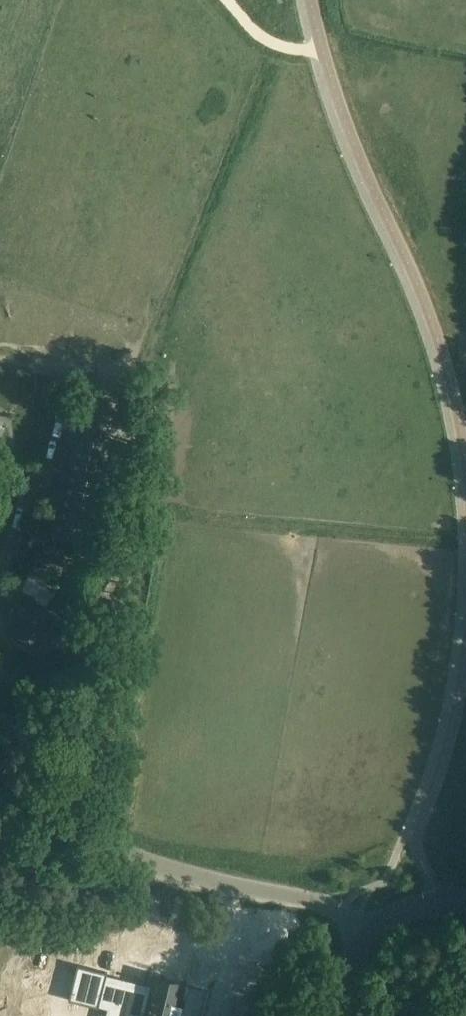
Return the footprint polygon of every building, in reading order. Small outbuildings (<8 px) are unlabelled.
[(114,444),(70,432),(45,527),(89,539),(114,444)] [(66,643),(69,639),(69,637),(69,633),(69,631),(66,627),(62,624),(65,620),(30,595),(28,598),(17,590),(2,612),(13,620),(6,630),(41,655),(50,642),(53,645),(58,647),(60,646),(64,644),(66,643)] [(186,984),(153,975),(149,991),(105,980),(107,972),(77,965),(69,1000),(98,1007),(100,1000),(144,1011),(143,1015),(180,1015),(183,1006),(184,1005),(181,1004),(186,984)]
